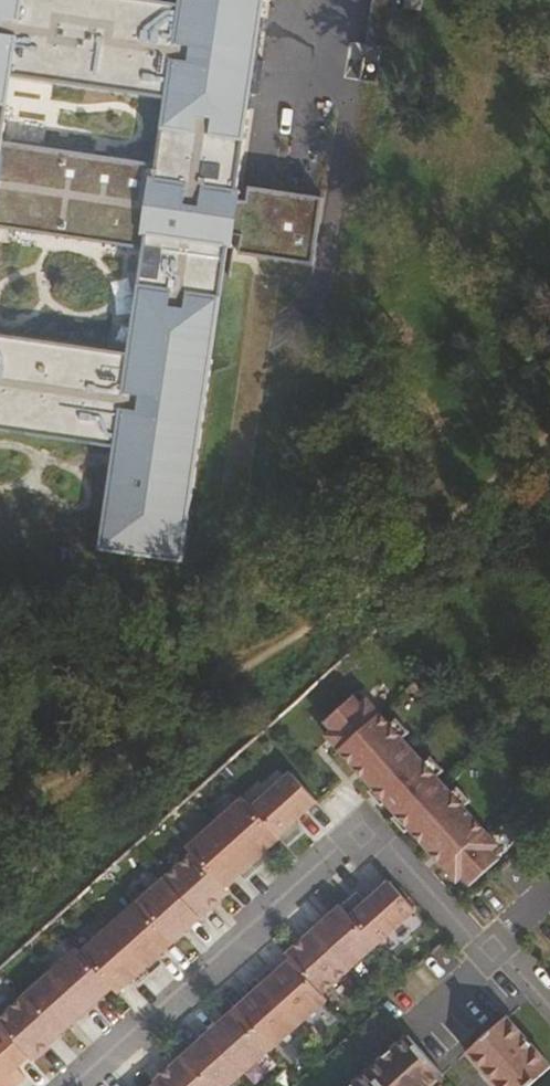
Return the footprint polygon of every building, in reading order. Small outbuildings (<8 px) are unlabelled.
[(114,441),(102,523),(99,546),(183,559),(230,248),(313,260),(322,196),(239,184),(267,0),(0,0),(0,223),(144,245),(128,347),(0,328),(0,424),(114,441)] [(368,45),(397,49),(400,29),(419,32),(424,0),(374,0),(368,45)] [(332,728),(326,734),(459,882),(464,877),(470,883),(502,854),(497,848),(501,844),(368,697),(364,700),(358,693),(326,721),(332,728)] [(38,1066),(33,1060),(114,987),(119,993),(230,893),(226,888),(281,838),(280,836),(319,801),(291,770),(253,804),(245,795),(188,846),(192,851),(81,950),(78,946),(0,1016),(0,1026),(1,1027),(0,1028),(0,1085),(16,1085),(38,1066)] [(330,998),(325,993),(418,908),(389,877),(351,912),(342,902),(287,953),(291,958),(154,1082),(155,1083),(151,1085),(233,1085),(330,998)] [(500,1012),(461,1048),(497,1085),(524,1085),(547,1064),(500,1012)] [(437,1072),(400,1032),(342,1085),(422,1085),(437,1072)]
